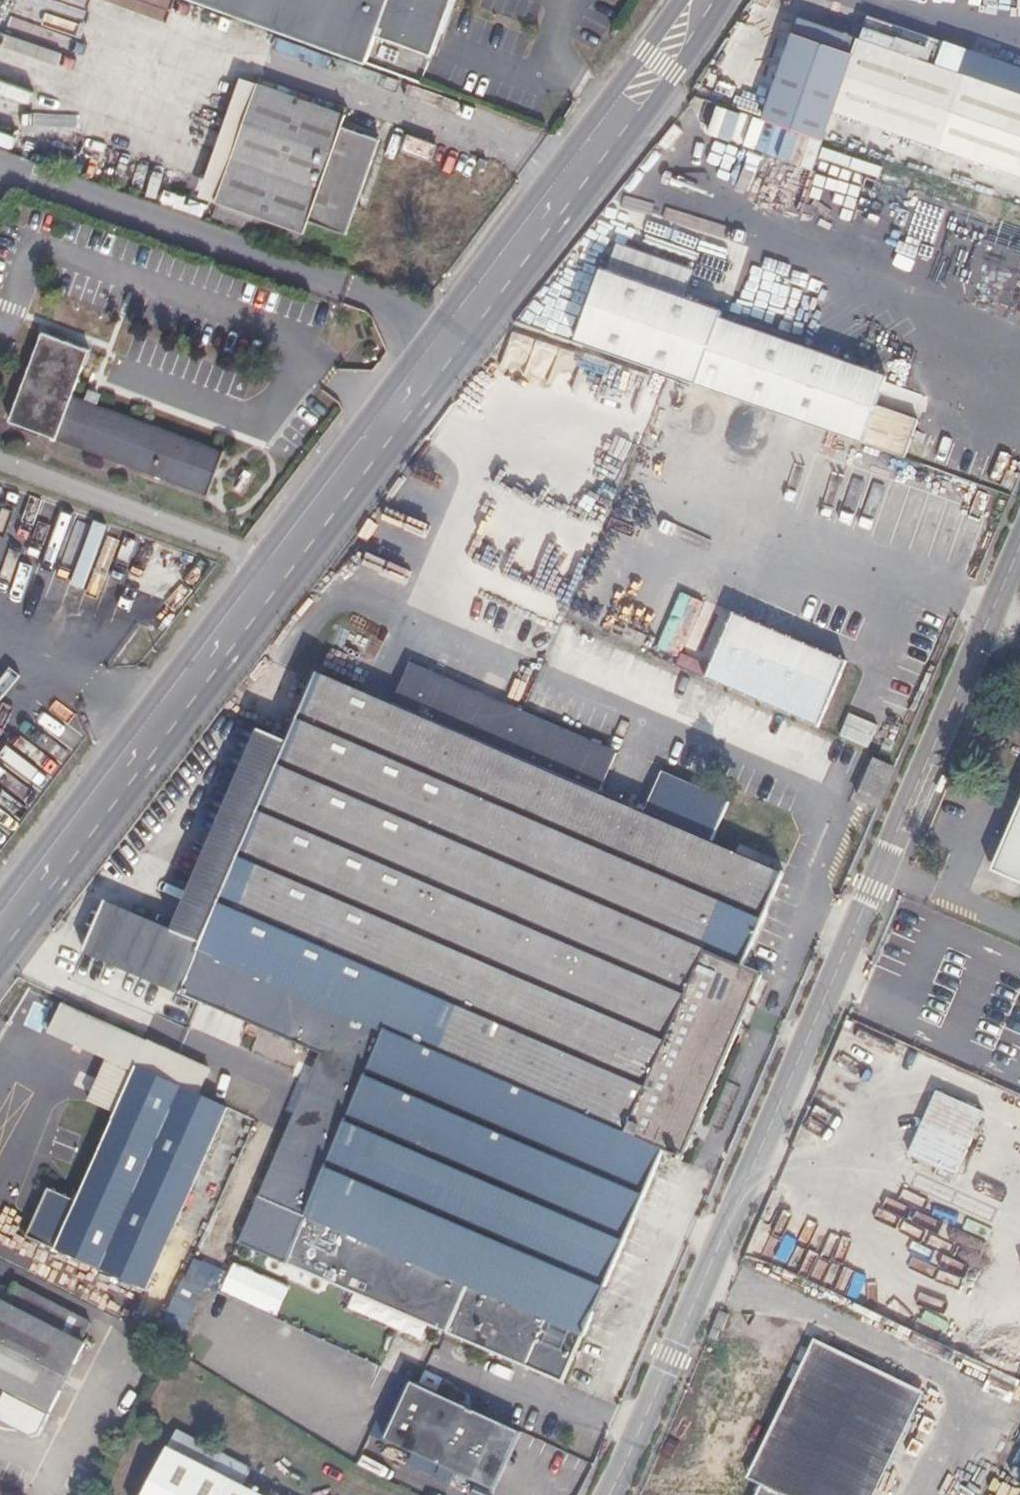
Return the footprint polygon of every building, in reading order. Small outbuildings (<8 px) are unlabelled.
[(377,52),(389,19),(452,40),(465,0),(228,0),(377,52)] [(988,57),(974,53),(971,60),(965,75),(951,70),(885,47),(865,40),(858,56),(812,40),(795,34),(776,88),(764,120),(801,133),(827,142),(839,112),(875,125),(927,143),(995,167),(1019,176),(1019,69),(988,57)] [(342,110),(255,81),(216,201),(306,229),(311,216),(349,228),(380,134),(340,121),(342,110)] [(832,355),(738,323),(724,318),(721,317),(723,311),(637,280),(603,268),(597,284),(576,343),(600,351),(643,366),(704,387),(816,425),(907,457),(920,421),(892,411),(879,406),(891,374),(832,355)] [(93,349),(42,331),(11,417),(212,490),(227,450),(77,394),(93,349)] [(674,667),(816,728),(846,660),(733,611),(710,666),(680,652),(674,667)] [(686,1158),(767,976),(748,967),(755,950),(766,926),(789,872),(763,861),(713,838),(730,799),(664,768),(645,812),(636,808),(605,796),(602,794),(619,752),(596,742),(512,707),(449,680),(412,665),(394,709),(320,677),(286,738),(202,943),(181,994),(321,1053),(238,1243),(566,1386),(670,1151),(686,1158)] [(1002,862),(1007,875),(1011,886),(1019,890),(1019,821),(1002,862)] [(1011,886),(1007,875),(1002,862),(994,879),(1011,886)] [(1019,1056),(1019,985),(998,975),(984,1008),(966,1047),(1015,1068),(1019,1056)] [(131,1067),(226,1109),(240,1078),(64,1000),(49,1036),(102,1059),(83,1101),(110,1113),(131,1067)] [(145,1291),(226,1109),(131,1067),(110,1113),(71,1201),(44,1189),(22,1237),(145,1291)] [(974,1149),(986,1122),(939,1101),(922,1140),(911,1165),(959,1187),(974,1149)] [(231,1259),(219,1286),(275,1311),(287,1283),(231,1259)] [(173,1307),(193,1312),(200,1280),(180,1276),(173,1307)] [(88,1349),(85,1347),(94,1323),(14,1282),(6,1300),(0,1297),(0,1424),(35,1441),(44,1439),(58,1411),(76,1373),(88,1349)] [(910,1432),(927,1395),(902,1383),(853,1359),(814,1341),(796,1380),(767,1442),(749,1482),(764,1489),(761,1494),(880,1494),(889,1476),(910,1432)] [(525,1436),(416,1386),(389,1444),(498,1494),(525,1436)] [(258,1492),(244,1486),(251,1468),(179,1433),(164,1463),(147,1494),(264,1494),(258,1492)]
